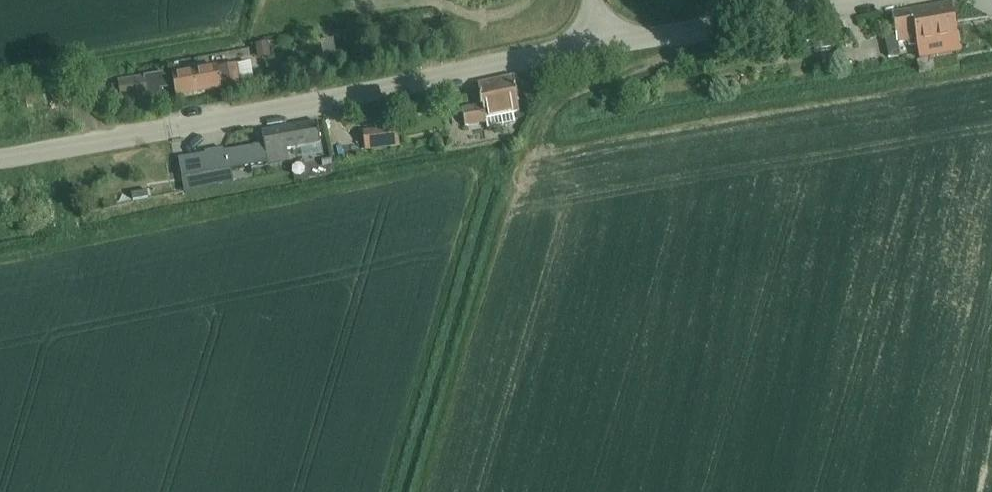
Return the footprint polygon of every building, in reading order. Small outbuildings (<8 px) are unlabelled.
[(950,4),(911,11),(917,46),(934,43),(956,39),(951,8),(950,4)] [(892,14),(896,39),(897,40),(885,42),(887,59),(900,57),(899,44),(915,41),(916,46),(917,46),(910,11),(892,14)] [(454,19),(442,21),(444,35),(456,33),(454,19)] [(980,28),(981,38),(991,36),(991,26),(980,28)] [(333,41),(320,44),(324,64),(337,62),(333,41)] [(269,44),(256,46),(256,47),(257,51),(258,57),(258,61),(271,59),(270,53),(270,49),(269,45),(269,44)] [(934,54),(919,57),(921,71),(921,73),(937,70),(937,69),(934,54)] [(843,55),(821,59),(822,69),(845,65),(843,55)] [(164,75),(144,77),(146,96),(147,98),(161,96),(161,91),(175,89),(176,98),(221,90),(221,88),(243,84),(254,82),(253,78),(251,63),(240,65),(218,70),(217,68),(172,75),(173,77),(164,79),(164,76),(164,75)] [(116,82),(102,84),(104,103),(147,98),(146,96),(144,77),(115,81),(116,82)] [(466,129),(487,125),(488,132),(516,126),(514,116),(520,115),(513,77),(478,84),(482,104),(462,108),(466,129)] [(737,79),(726,80),(727,87),(738,86),(737,79)] [(41,96),(25,98),(27,107),(43,105),(41,96)] [(374,119),(363,120),(364,130),(375,128),(374,119)] [(203,157),(180,161),(183,179),(186,194),(204,191),(203,184),(202,176),(230,172),(232,172),(260,167),(290,162),(288,150),(298,148),(320,145),(321,144),(318,123),(263,133),(265,147),(256,148),(225,153),(208,156),(203,157)] [(366,152),(392,148),(400,147),(396,128),(389,129),(363,133),(366,152)] [(148,191),(131,194),(133,202),(149,199),(148,191)]
